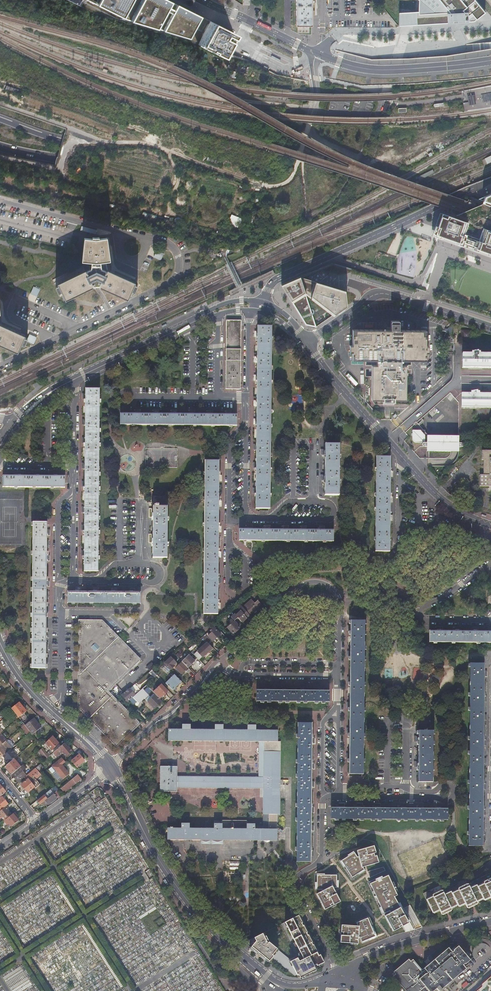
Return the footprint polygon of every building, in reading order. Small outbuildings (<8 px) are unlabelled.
[(295,24),(311,24),(311,0),(295,0),(295,24)] [(483,0),(412,0),(411,1),(412,13),(396,14),(397,25),(397,27),(458,23),(490,21),(490,10),(483,0)] [(234,34),(210,21),(198,44),(195,49),(220,62),(224,53),(234,34)] [(467,44),(467,45),(472,45),(473,47),(473,51),(490,49),(490,42),(467,44)] [(481,94),(481,97),(482,102),(490,101),(490,93),(481,94)] [(118,135),(137,138),(137,136),(133,135),(134,132),(119,129),(118,135)] [(485,164),(490,161),(490,156),(483,160),(485,164)] [(474,228),(471,225),(441,215),(434,236),(490,255),(490,234),(474,228)] [(93,238),(86,238),(82,260),(93,261),(92,268),(87,270),(86,268),(58,281),(59,283),(56,284),(59,291),(62,289),(66,297),(93,284),(91,280),(96,277),(103,280),(100,286),(127,299),(131,291),(134,292),(137,286),(134,284),(135,282),(108,269),(107,271),(102,268),(100,261),(112,261),(107,238),(100,238),(100,237),(96,237),(93,237),(93,238)] [(157,251),(154,257),(162,261),(165,254),(157,251)] [(346,306),(345,290),(300,277),(281,285),(305,324),(316,327),(314,320),(327,311),(333,315),(346,306)] [(37,290),(39,286),(32,282),(29,286),(37,290)] [(240,389),(241,320),(226,320),(225,389),(240,389)] [(17,352),(21,344),(24,345),(27,339),(24,337),(25,336),(0,324),(0,344),(17,352)] [(257,325),(257,331),(257,336),(257,356),(257,362),(257,374),(257,381),(256,400),(256,406),(256,418),(256,424),(256,444),(256,451),(256,462),(256,468),(255,488),(255,494),(255,509),(269,509),(271,325),(257,325)] [(352,360),(377,360),(377,365),(371,365),(371,399),(382,399),(382,402),(394,402),(394,400),(406,400),(406,365),(401,365),(401,360),(426,360),(426,352),(428,352),(428,346),(426,346),(426,330),(352,329),(352,346),(350,346),(350,352),(352,352),(352,360)] [(470,331),(461,331),(461,340),(470,340),(470,331)] [(461,353),(461,368),(490,368),(490,354),(478,354),(478,352),(470,351),(470,353),(461,353)] [(85,462),(85,468),(85,480),(85,486),(85,506),(84,512),(84,524),(84,530),(84,549),(84,555),(84,569),(97,570),(100,388),(86,388),(86,393),(86,399),(86,419),(85,424),(85,437),(85,443),(85,462)] [(460,393),(460,408),(490,408),(490,393),(479,393),(479,391),(469,391),(469,393),(460,393)] [(141,414),(135,414),(120,414),(120,425),(236,425),(236,414),(231,414),(225,414),(214,414),(207,414),(195,414),(189,414),(177,414),(171,414),(159,414),(153,414),(141,414)] [(425,431),(412,431),(412,440),(412,441),(412,442),(413,442),(414,443),(415,444),(416,444),(425,444),(425,431)] [(459,437),(427,436),(426,452),(459,452),(459,448),(463,448),(463,447),(464,447),(464,446),(464,445),(463,445),(463,444),(462,444),(459,444),(459,437)] [(324,475),(324,480),(324,495),(338,495),(339,444),(325,444),(325,449),(325,455),(324,475)] [(481,450),(481,459),(484,459),(484,474),(480,474),(480,486),(490,486),(490,450),(481,450)] [(389,551),(389,546),(389,540),(389,520),(389,514),(389,502),(389,497),(389,477),(389,471),(389,456),(375,456),(375,551),(389,551)] [(218,532),(218,526),(218,507),(218,500),(219,481),(219,476),(219,460),(205,460),(203,614),(217,614),(217,608),(217,603),(218,583),(218,577),(218,558),(218,551),(218,532)] [(36,476),(21,476),(18,476),(3,476),(3,487),(65,487),(65,476),(57,476),(54,476),(39,476),(36,476)] [(153,506),(167,506),(167,497),(153,497),(153,506)] [(153,536),(153,541),(153,556),(166,557),(167,506),(153,506),(153,511),(153,517),(153,536)] [(46,555),(47,536),(47,530),(47,522),(33,522),(32,668),(46,668),(46,663),(46,657),(46,638),(46,632),(46,612),(46,606),(46,586),(46,581),(46,561),(46,555)] [(333,530),(324,530),(319,530),(306,530),(301,530),(289,530),(282,530),(270,530),(264,530),(252,530),(246,530),(239,530),(239,540),(333,541),(333,530)] [(81,591),(75,591),(68,591),(68,602),(140,603),(140,591),(135,591),(129,591),(117,591),(111,591),(99,591),(93,591),(81,591)] [(230,624),(227,627),(233,634),(240,628),(237,623),(239,622),(241,622),(261,605),(261,602),(259,600),(255,603),(252,599),(244,605),(241,602),(239,603),(241,605),(237,608),(241,612),(236,615),(235,613),(227,620),(230,624)] [(349,727),(349,733),(349,753),(349,758),(349,773),(363,774),(364,620),(350,620),(350,625),(350,631),(350,650),(350,657),(349,677),(349,682),(349,702),(349,707),(349,727)] [(102,621),(80,621),(79,625),(79,677),(79,707),(117,745),(138,723),(106,691),(130,668),(132,670),(141,662),(118,638),(102,621)] [(208,635),(213,640),(220,634),(213,626),(209,630),(211,632),(208,635)] [(458,631),(452,631),(440,631),(434,631),(429,631),(429,641),(490,641),(490,631),(489,631),(476,631),(470,631),(458,631)] [(212,641),(205,634),(203,637),(209,644),(212,641)] [(197,651),(203,657),(212,647),(209,644),(207,642),(197,651)] [(217,654),(220,657),(226,651),(223,648),(217,654)] [(193,653),(192,652),(182,661),(188,667),(197,658),(193,653)] [(170,657),(164,663),(170,670),(176,664),(170,657)] [(151,662),(146,667),(150,671),(152,670),(160,662),(158,659),(153,664),(151,662)] [(182,661),(175,667),(181,673),(188,667),(182,661)] [(483,758),(483,746),(483,740),(483,721),(483,714),(483,702),(484,696),(484,676),(484,670),(484,663),(470,663),(468,846),(482,846),(482,841),(482,835),(482,815),(482,808),(483,789),(483,783),(483,764),(483,758)] [(150,671),(149,673),(154,678),(157,675),(152,670),(150,671)] [(175,674),(166,683),(173,690),(182,682),(175,674)] [(149,683),(146,685),(159,698),(163,695),(164,696),(166,694),(165,693),(168,691),(161,684),(155,690),(149,683)] [(128,688),(122,694),(126,699),(124,701),(125,703),(131,698),(134,702),(136,701),(138,703),(144,698),(153,709),(161,701),(159,698),(154,693),(150,697),(142,688),(134,695),(128,688)] [(269,690),(262,690),(256,690),(255,701),(328,702),(329,691),(323,691),(318,691),(305,691),(299,691),(287,691),(281,691),(269,690)] [(16,703),(24,712),(26,711),(18,702),(16,703)] [(13,711),(18,717),(24,712),(16,703),(11,708),(13,711)] [(430,714),(417,714),(417,728),(430,728),(430,714)] [(30,720),(37,729),(40,726),(33,717),(30,720)] [(31,733),(37,729),(30,720),(24,724),(30,732),(31,733)] [(182,729),(168,729),(168,740),(264,741),(264,751),(263,751),(263,777),(177,776),(178,766),(160,766),(160,791),(177,792),(177,788),(263,788),(262,814),(263,814),(263,825),(255,826),(255,824),(247,823),(247,820),(222,820),(222,823),(214,823),(214,828),(190,827),(190,823),(181,823),(181,828),(173,827),(173,826),(170,826),(170,827),(167,827),(168,839),(254,841),(262,841),(267,843),(271,841),(277,841),(277,814),(280,814),(280,785),(283,785),(283,779),(280,779),(280,741),(278,741),(278,730),(256,729),(256,724),(247,724),(247,720),(223,720),(223,724),(215,724),(215,729),(190,729),(191,724),(182,724),(182,729)] [(311,743),(311,737),(311,723),(297,722),(296,861),(310,861),(310,856),(310,850),(310,830),(310,825),(311,813),(311,806),(311,787),(311,781),(311,768),(311,762),(311,743)] [(28,735),(30,732),(24,724),(22,727),(28,735)] [(418,742),(417,761),(417,767),(417,782),(431,782),(432,730),(418,730),(418,736),(418,742)] [(59,747),(61,745),(53,735),(47,741),(55,751),(59,747)] [(12,749),(5,741),(0,746),(0,758),(3,756),(12,749)] [(53,752),(55,751),(47,741),(45,742),(53,752)] [(59,747),(66,756),(72,751),(70,747),(69,748),(64,743),(61,745),(59,747)] [(17,755),(12,749),(3,756),(6,760),(4,761),(7,765),(14,758),(17,755)] [(74,762),(81,756),(79,754),(72,760),(74,762)] [(74,762),(80,769),(83,766),(83,763),(82,762),(84,760),(81,756),(74,762)] [(52,765),(63,779),(70,773),(62,764),(65,762),(62,757),(52,765)] [(21,766),(14,758),(7,765),(5,766),(11,774),(21,766)] [(11,774),(17,782),(26,774),(22,771),(26,768),(23,765),(21,766),(11,774)] [(40,775),(35,768),(25,776),(27,779),(21,784),(22,785),(21,786),(24,790),(25,789),(28,792),(34,787),(35,788),(40,784),(35,779),(40,775)] [(61,788),(65,792),(78,781),(79,782),(82,779),(78,774),(61,788)] [(41,804),(51,796),(49,795),(54,791),(52,788),(36,802),(39,806),(41,804)] [(56,798),(57,800),(61,798),(56,792),(51,796),(41,804),(44,807),(49,802),(50,803),(56,798)] [(11,814),(6,808),(7,807),(6,805),(0,810),(0,815),(4,820),(11,814)] [(447,809),(441,809),(436,809),(424,809),(418,808),(405,808),(399,808),(380,808),(374,808),(362,808),(356,808),(343,807),(338,807),(331,807),(331,818),(447,820),(447,809)] [(8,823),(10,826),(18,820),(15,816),(17,815),(14,812),(11,814),(4,820),(3,820),(7,824),(8,823)] [(366,848),(345,859),(355,880),(359,877),(379,865),(366,848)] [(334,866),(313,878),(323,899),(343,887),(347,884),(334,866)] [(377,872),(359,881),(361,883),(363,885),(380,878),(377,872)] [(423,894),(434,913),(440,910),(442,913),(458,904),(459,906),(466,903),(468,906),(483,898),(484,900),(490,897),(490,899),(490,872),(469,883),(466,878),(444,890),(441,885),(423,894)] [(382,880),(362,890),(383,924),(389,921),(402,916),(382,880)] [(351,896),(329,907),(346,938),(358,934),(369,930),(351,896)] [(299,914),(284,922),(303,958),(299,961),(297,957),(291,960),(268,942),(263,932),(244,942),(265,959),(266,958),(269,961),(272,957),(294,975),(298,974),(300,977),(316,969),(314,967),(324,962),(299,914)] [(380,938),(363,944),(366,951),(382,945),(380,938)] [(411,959),(393,974),(407,990),(434,990),(440,986),(442,989),(444,990),(460,990),(490,966),(490,945),(489,946),(487,944),(484,943),(480,943),(477,944),(473,947),(472,950),(472,954),(474,957),(470,960),(459,946),(452,951),(449,947),(424,968),(420,971),(411,959)] [(483,982),(483,986),(476,990),(490,990),(490,976),(483,982)]
